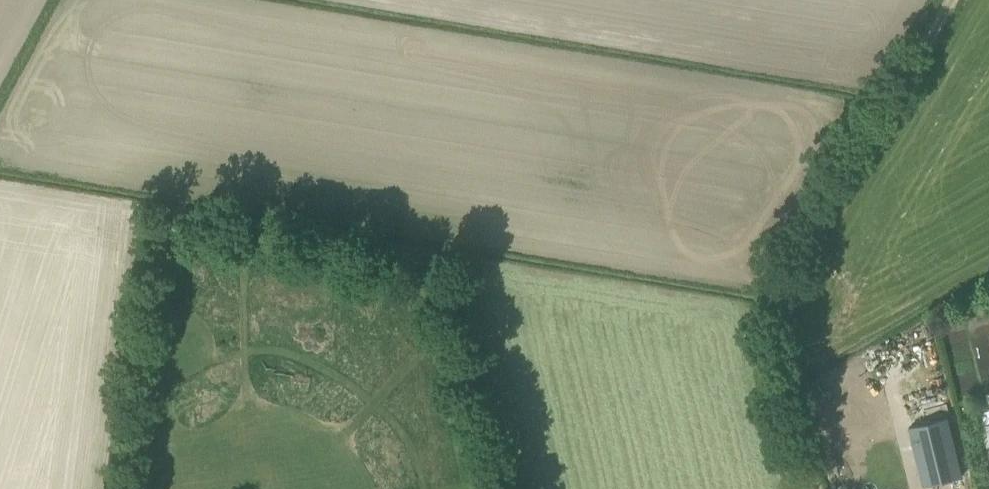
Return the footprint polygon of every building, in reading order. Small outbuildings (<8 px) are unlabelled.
[(979,413),(988,456),(988,410),(979,413)] [(962,476),(948,418),(909,427),(923,485),(962,476)]
